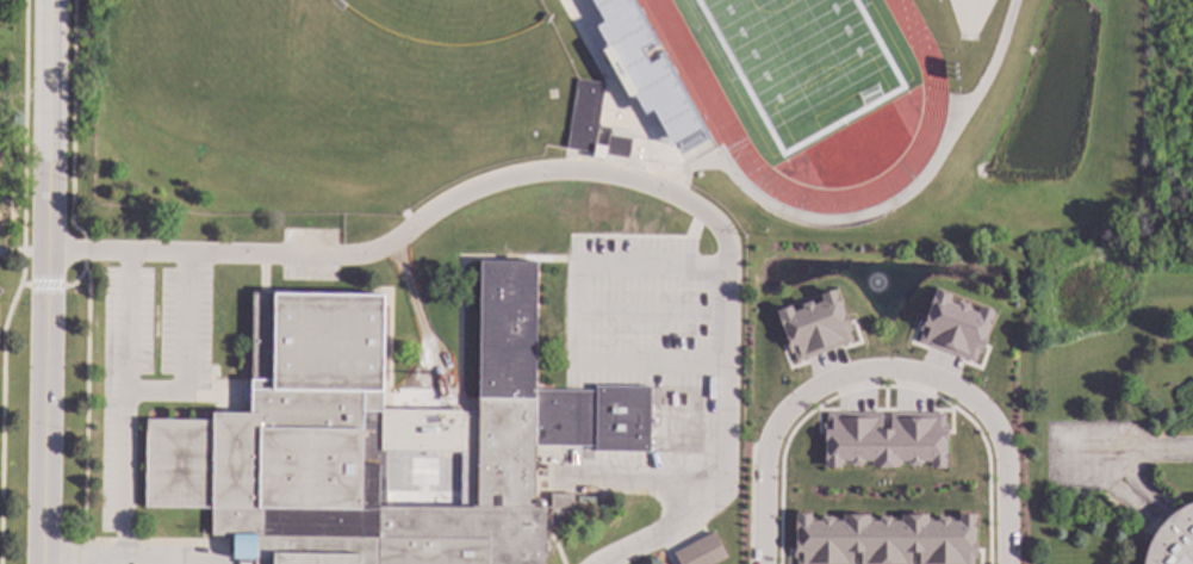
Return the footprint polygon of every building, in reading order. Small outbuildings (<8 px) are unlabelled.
[(604,20),(593,0),(626,0),(650,42),(639,48),(648,64),(659,58),(700,129),(671,145),(652,111),(644,116),(632,93),(641,87),(614,41),(607,45),(595,26),(604,20)] [(574,79),(602,83),(592,144),(591,151),(564,148),(574,79)] [(604,147),(607,135),(630,138),(627,157),(603,154),(604,147)] [(592,144),(604,147),(603,154),(603,160),(590,157),(591,151),(592,144)] [(543,525),(543,563),(237,563),(237,533),(211,533),(211,507),(143,506),(144,419),(212,420),(212,411),(249,411),(250,291),(384,292),(383,408),(477,409),(479,259),(536,260),(534,388),(594,389),(594,384),(650,384),(648,450),(594,450),(594,445),(534,444),(533,504),(549,506),(549,492),(571,492),(571,525),(543,525)] [(852,344),(836,289),(818,294),(820,300),(791,309),(790,306),(776,310),(791,362),(852,344)] [(916,343),(976,363),(994,310),(979,306),(977,310),(948,300),(950,294),(934,289),(916,343)] [(945,413),(888,413),(888,429),(880,429),(880,413),(823,413),(823,468),(839,468),(839,463),(871,463),(871,468),(898,468),(898,464),(919,464),(919,461),(929,461),(929,468),(945,469),(945,413)] [(415,477),(409,483),(402,481),(402,471),(410,469),(415,477)] [(1191,501),(1192,500),(1192,563),(1142,563),(1144,552),(1148,543),(1152,533),(1158,525),(1175,509),(1183,504),(1191,501)] [(909,553),(916,553),(917,563),(975,563),(973,514),(958,514),(958,519),(927,520),(927,514),(899,515),(899,518),(878,519),(878,516),(836,517),(836,518),(810,519),(810,513),(793,514),(794,563),(910,563),(909,553)] [(726,557),(712,563),(678,563),(672,552),(713,531),(726,557)]
